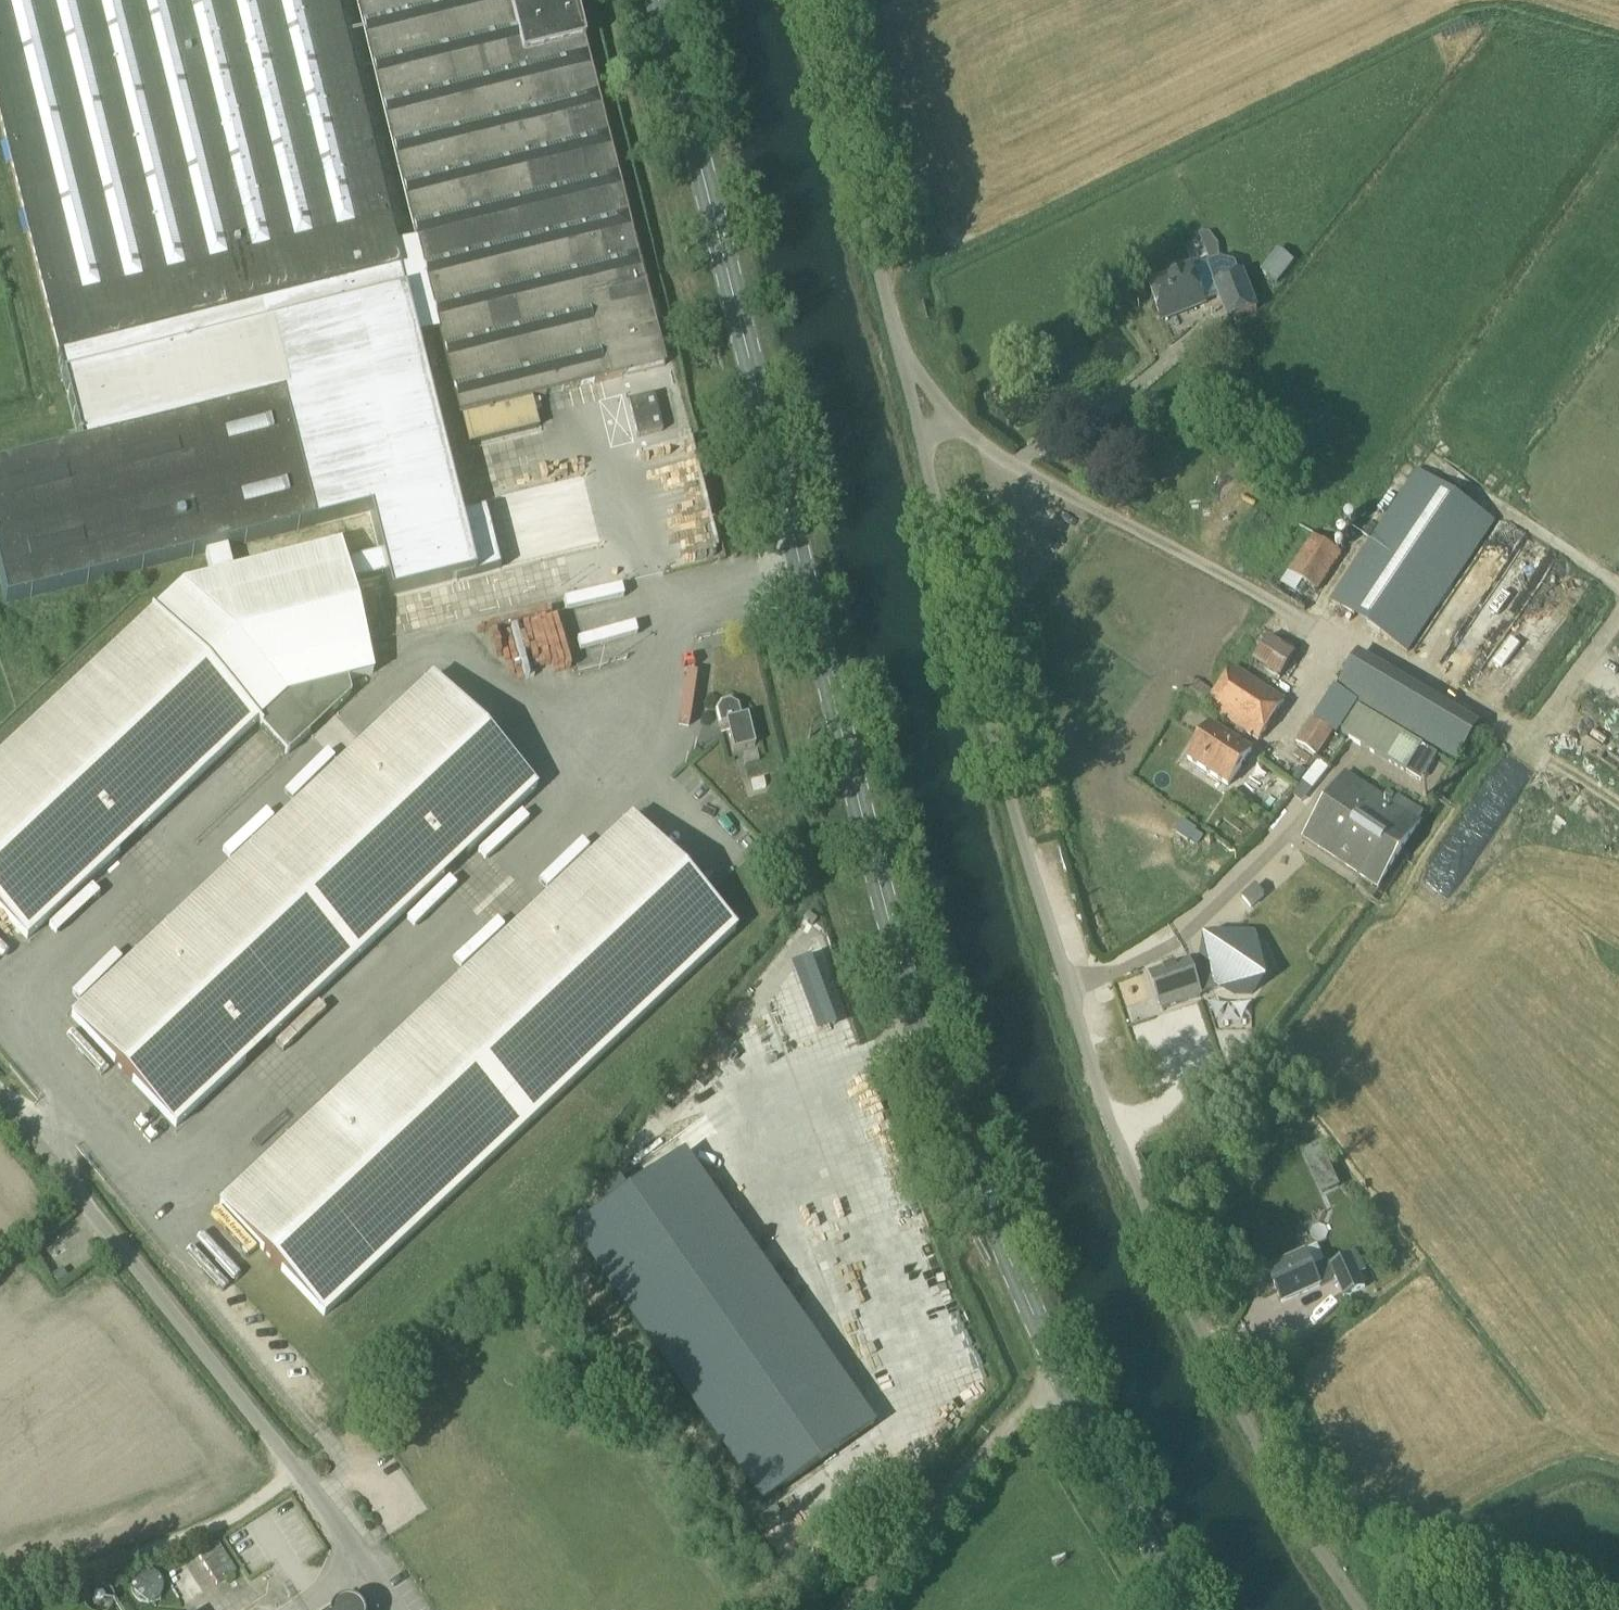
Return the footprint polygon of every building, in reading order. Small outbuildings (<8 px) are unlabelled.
[(56,358),(77,353),(394,273),(400,271),(332,0),(0,0),(0,135),(56,358)] [(459,418),(531,399),(663,367),(572,0),(355,0),(459,418)] [(1293,262),(1276,249),(1259,272),(1276,284),(1293,262)] [(1190,270),(1147,286),(1161,322),(1204,306),(1190,270)] [(1226,323),(1244,317),(1258,311),(1243,272),(1211,285),(1226,323)] [(394,273),(77,353),(82,374),(328,312),(399,294),(397,284),(396,284),(394,273)] [(0,467),(0,587),(4,603),(204,554),(225,548),(313,527),(368,513),(378,555),(344,564),(349,584),(383,576),(389,599),(473,578),(473,576),(498,570),(483,510),(458,516),(414,340),(403,293),(399,294),(328,312),(82,374),(61,379),(78,448),(0,467)] [(651,394),(626,401),(635,437),(660,430),(651,394)] [(538,427),(531,399),(459,418),(466,445),(538,427)] [(1495,523),(1416,471),(1329,602),(1406,654),(1495,523)] [(456,500),(478,496),(474,473),(452,477),(456,500)] [(524,522),(524,511),(495,511),(495,522),(524,522)] [(499,535),(500,545),(522,541),(520,531),(499,535)] [(1312,537),(1289,574),(1319,593),(1342,557),(1312,537)] [(0,754),(0,914),(25,940),(255,724),(285,756),(350,695),(346,681),(373,675),(349,584),(344,564),(339,545),(231,572),(210,578),(181,585),(150,613),(0,754)] [(1488,700),(1524,652),(1497,631),(1461,679),(1488,700)] [(1357,657),(1336,690),(1359,704),(1456,763),(1476,730),(1357,657)] [(1285,702),(1232,668),(1204,709),(1257,743),(1285,702)] [(429,679),(69,1017),(173,1128),(534,790),(429,679)] [(1201,712),(1214,693),(1195,681),(1182,700),(1201,712)] [(719,705),(714,712),(717,726),(724,725),(731,752),(753,747),(745,716),(739,718),(736,707),(728,702),(719,705)] [(1341,734),(1405,774),(1422,747),(1358,707),(1341,734)] [(1316,758),(1332,734),(1310,720),(1294,744),(1316,758)] [(1228,787),(1251,752),(1209,725),(1186,760),(1228,787)] [(1365,881),(1377,889),(1377,890),(1421,823),(1418,821),(1423,812),(1398,797),(1392,804),(1345,773),(1301,838),(1365,881)] [(491,850),(536,813),(527,802),(512,815),(482,839),(491,850)] [(628,819),(217,1205),(321,1317),(733,931),(628,819)] [(1250,908),(1263,896),(1255,887),(1241,899),(1250,908)] [(1188,962),(1149,975),(1156,994),(1154,998),(1157,1005),(1160,1007),(1161,1011),(1200,998),(1199,996),(1217,990),(1232,986),(1241,991),(1264,957),(1228,932),(1221,932),(1202,960),(1207,973),(1203,974),(1193,978),(1188,962)] [(683,1155),(568,1234),(757,1508),(872,1429),(683,1155)] [(1303,1253),(1266,1270),(1281,1304),(1319,1287),(1334,1280),(1328,1267),(1326,1263),(1324,1263),(1311,1270),(1303,1253)] [(1334,1280),(1343,1300),(1365,1289),(1351,1257),(1328,1267),(1334,1280)] [(279,1573),(317,1552),(296,1515),(250,1541),(264,1566),(273,1562),(279,1573)] [(195,1557),(215,1586),(233,1574),(214,1545),(195,1557)] [(148,1596),(169,1588),(160,1563),(138,1570),(148,1596)]
